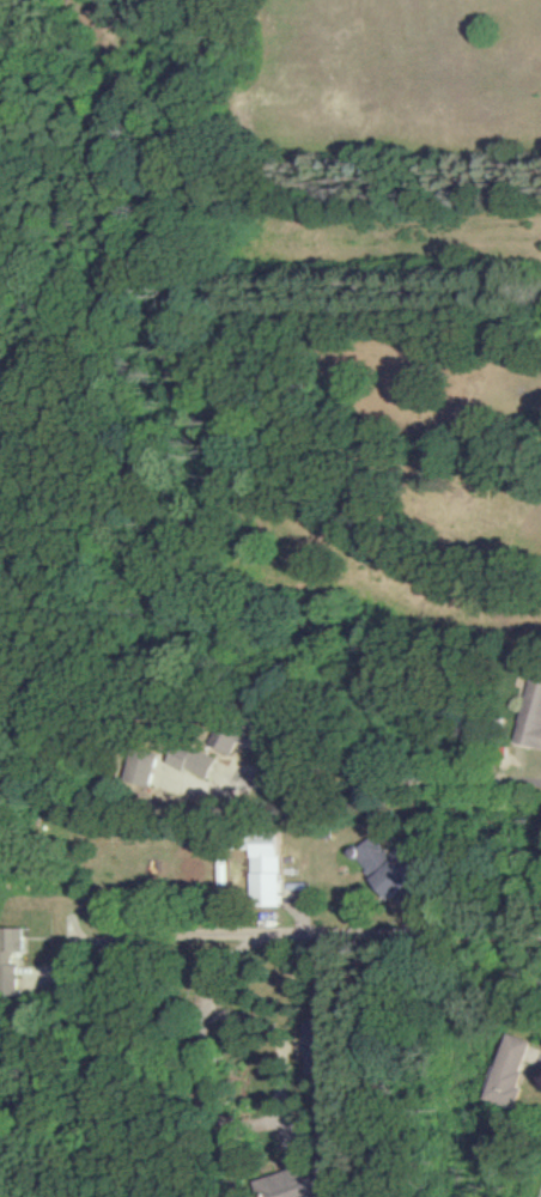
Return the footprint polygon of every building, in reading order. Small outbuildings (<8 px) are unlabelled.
[(529,677),(515,743),(540,749),(540,679),(529,677)] [(215,780),(223,758),(183,742),(175,764),(215,780)] [(135,781),(155,788),(165,757),(145,751),(135,781)] [(394,900),(400,900),(400,911),(417,910),(423,905),(415,905),(406,894),(422,880),(422,874),(409,857),(395,858),(378,837),(364,848),(357,848),(357,855),(394,900)] [(287,907),(286,844),(258,844),(259,908),(287,907)] [(539,1042),(513,1034),(491,1099),(522,1110),(528,1089),(524,1087),(539,1042)] [(259,1196),(310,1196),(316,1195),(302,1154),(294,1157),(296,1164),(253,1178),(259,1196)]
